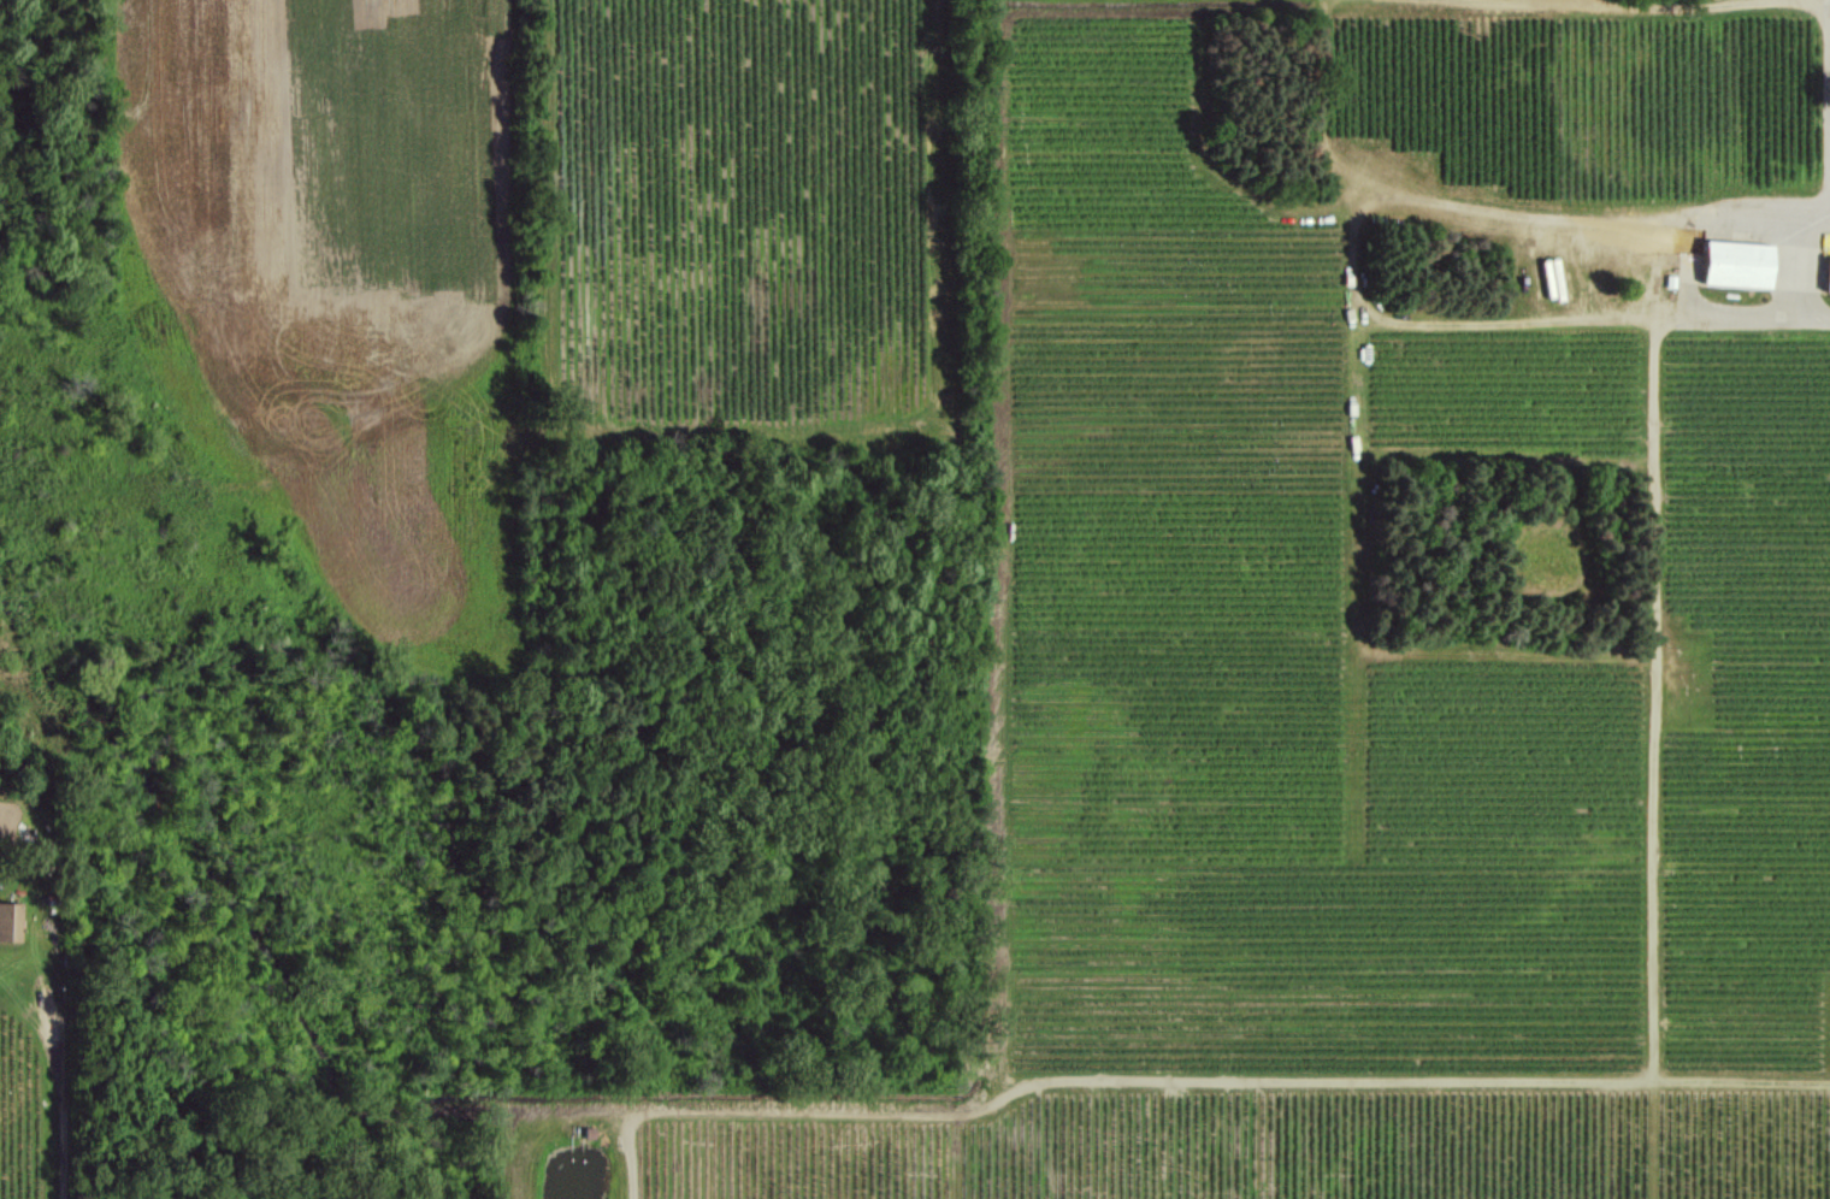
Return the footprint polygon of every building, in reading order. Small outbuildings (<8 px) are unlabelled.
[(1773,242),(1706,240),(1704,285),(1772,287),(1773,242)] [(20,942),(21,903),(0,902),(0,941),(20,942)]
